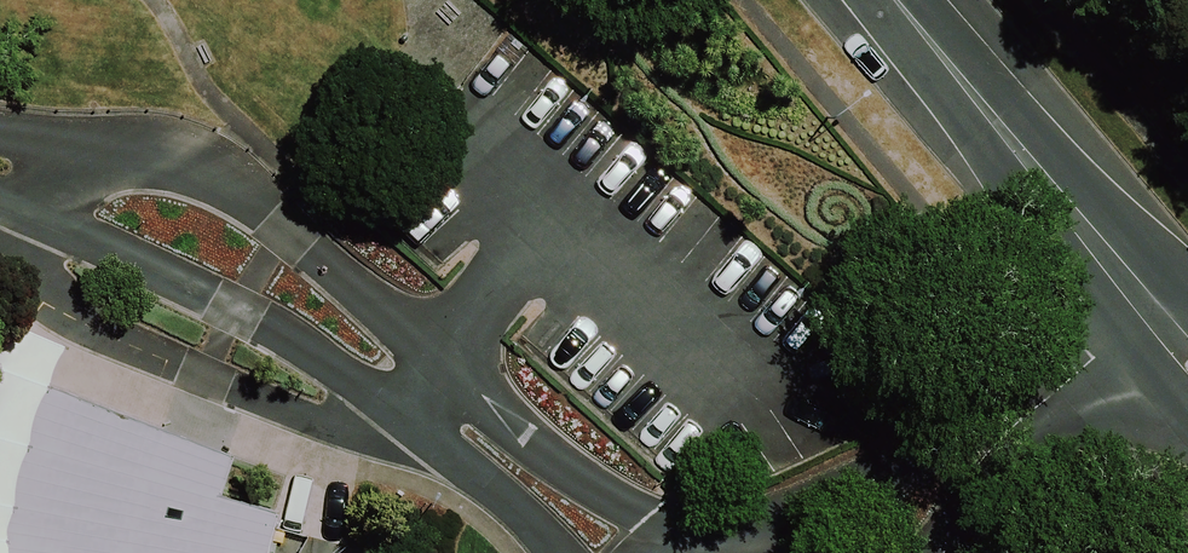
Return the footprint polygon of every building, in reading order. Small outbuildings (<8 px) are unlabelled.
[(7,309),(0,325),(0,552),(293,552),(294,546),(290,507),(230,490),(239,450),(59,378),(79,343),(7,309)]
